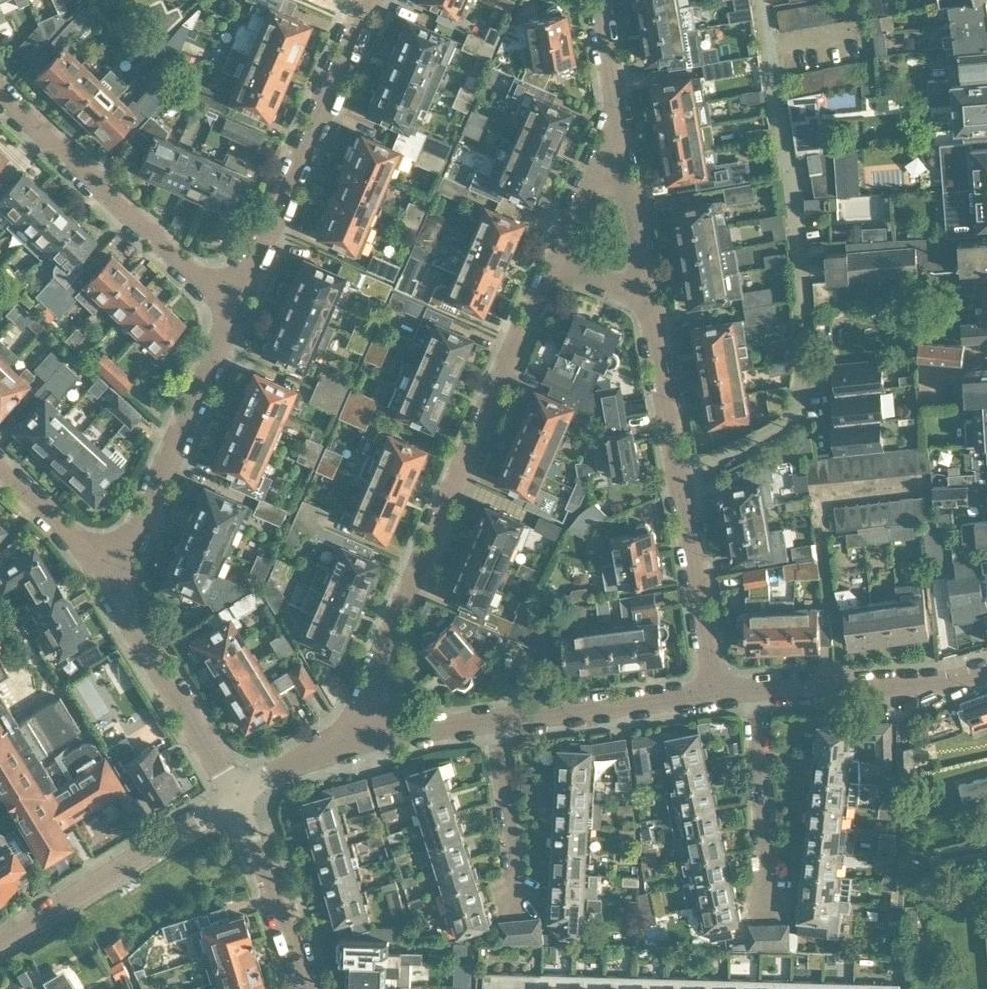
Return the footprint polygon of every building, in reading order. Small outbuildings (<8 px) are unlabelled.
[(64,0),(54,0),(59,12),(68,8),(64,0)] [(133,9),(147,2),(146,0),(129,0),(133,9)] [(456,14),(464,18),(470,7),(473,0),(424,0),(456,14)] [(504,6),(510,9),(514,0),(506,0),(504,6)] [(679,0),(638,0),(637,1),(638,9),(640,11),(641,12),(680,6),(679,0)] [(751,0),(736,0),(737,9),(739,21),(746,20),(754,18),(751,0)] [(834,21),(830,0),(819,2),(823,22),(834,21)] [(842,0),(832,0),(830,0),(834,21),(845,19),(842,0)] [(852,0),(842,0),(845,19),(855,17),(852,0)] [(855,17),(866,15),(863,0),(852,0),(855,17)] [(871,17),(881,15),(878,0),(867,0),(871,17)] [(941,5),(941,3),(938,4),(940,14),(936,15),(938,27),(986,20),(986,0),(966,0),(941,5)] [(268,4),(262,2),(258,14),(264,16),(257,30),(298,48),(299,47),(302,46),(306,38),(304,35),(310,22),(268,4)] [(823,22),(819,2),(809,4),(812,24),(823,22)] [(698,27),(693,3),(680,6),(641,12),(641,14),(639,16),(640,24),(643,27),(645,36),(684,29),(697,27),(698,27)] [(56,92),(84,61),(73,51),(78,46),(76,44),(92,27),(89,25),(97,16),(86,4),(50,42),(60,51),(38,75),(56,92)] [(562,13),(561,8),(560,7),(559,6),(558,5),(557,4),(556,4),(555,4),(553,4),(552,4),(550,5),(549,5),(548,7),(547,8),(547,10),(546,11),(547,15),(524,20),(524,21),(515,23),(510,22),(497,51),(514,48),(514,47),(521,46),(528,45),(567,37),(565,27),(567,24),(566,16),(563,15),(563,13),(562,13)] [(812,24),(809,4),(798,6),(801,26),(812,24)] [(801,26),(798,6),(787,8),(791,28),(801,26)] [(791,28),(787,8),(777,10),(780,30),(791,28)] [(895,30),(892,13),(881,15),(871,17),(874,33),(895,30)] [(199,24),(189,18),(184,22),(196,29),(199,24)] [(495,43),(501,30),(475,18),(469,32),(495,43)] [(401,31),(398,38),(399,41),(398,42),(438,59),(447,63),(456,40),(448,37),(448,36),(408,19),(404,29),(401,31)] [(938,27),(939,35),(942,34),(944,48),(986,44),(986,20),(938,27)] [(135,40),(146,29),(138,21),(127,33),(135,40)] [(233,35),(229,45),(247,53),(288,71),(292,62),(296,60),(299,53),(298,49),(298,48),(257,30),(239,22),(238,24),(236,25),(233,33),(233,35)] [(47,40),(39,23),(17,48),(29,59),(47,40)] [(697,27),(684,29),(645,36),(645,38),(643,41),(645,48),(647,50),(649,60),(668,57),(670,69),(704,63),(697,27)] [(143,48),(154,37),(154,36),(146,29),(135,40),(143,48)] [(489,57),(495,43),(469,32),(463,46),(489,57)] [(528,45),(521,46),(525,70),(521,77),(544,87),(550,71),(549,65),(556,64),(557,67),(557,68),(558,70),(559,71),(561,72),(562,73),(564,73),(566,73),(567,72),(569,71),(570,70),(571,68),(571,67),(571,65),(571,62),(572,61),(572,60),(574,56),(572,50),(570,48),(567,37),(528,45)] [(392,56),(388,65),(429,82),(437,86),(447,63),(438,59),(398,42),(397,43),(395,45),(392,53),(392,56)] [(757,42),(748,43),(750,56),(759,54),(757,42)] [(728,43),(709,44),(709,57),(729,56),(728,43)] [(229,45),(219,68),(237,76),(278,94),(279,93),(282,92),(286,84),(284,81),(288,71),(247,53),(229,45)] [(939,51),(942,79),(951,78),(986,75),(986,47),(948,51),(939,51)] [(736,73),(733,59),(733,58),(704,63),(707,78),(736,73)] [(874,60),(864,62),(868,82),(880,80),(878,71),(876,71),(874,60)] [(73,108),(102,77),(84,61),(56,92),(73,108)] [(868,82),(864,62),(854,64),(857,84),(863,83),(868,82)] [(857,84),(854,64),(842,65),(846,86),(857,84)] [(382,76),(378,84),(379,87),(379,88),(419,105),(427,108),(437,86),(429,82),(388,65),(384,75),(382,76)] [(846,86),(842,65),(832,67),(835,88),(846,86)] [(835,88),(832,67),(821,69),(824,89),(835,88)] [(102,77),(73,108),(91,124),(119,93),(128,84),(110,68),(102,77)] [(824,89),(821,69),(810,71),(814,91),(815,91),(824,90),(824,89)] [(814,91),(810,71),(800,73),(803,93),(814,91)] [(803,93),(800,73),(788,75),(792,95),(803,93)] [(515,75),(506,95),(521,101),(515,114),(522,117),(521,117),(559,133),(562,131),(565,124),(564,121),(568,111),(569,110),(551,102),(556,92),(544,87),(521,77),(515,75)] [(703,75),(653,84),(655,95),(653,97),(655,105),(657,107),(657,108),(706,100),(703,75)] [(163,76),(143,98),(155,109),(175,87),(163,76)] [(278,95),(278,94),(237,76),(233,87),(227,85),(223,93),(210,88),(211,86),(198,80),(197,82),(193,81),(188,94),(257,124),(261,115),(268,118),(272,108),(276,106),(279,99),(278,95)] [(952,82),(952,79),(929,81),(931,103),(955,101),(957,130),(965,130),(966,139),(966,141),(986,140),(986,79),(952,82)] [(881,83),(880,80),(868,82),(863,83),(864,95),(870,95),(881,94),(880,83),(881,83)] [(471,101),(475,91),(462,85),(457,95),(471,101)] [(413,119),(419,105),(379,88),(378,89),(375,91),(372,99),(373,102),(369,111),(403,126),(398,137),(444,157),(450,144),(426,134),(415,129),(419,122),(413,119)] [(761,89),(741,93),(743,103),(763,100),(761,89)] [(129,103),(119,93),(91,124),(109,141),(137,110),(141,105),(134,98),(129,103)] [(467,110),(471,101),(457,95),(454,104),(467,110)] [(803,95),(789,97),(798,154),(824,150),(821,121),(805,123),(803,95)] [(709,99),(706,100),(657,108),(659,119),(657,121),(659,129),(661,131),(661,132),(713,123),(709,99)] [(207,107),(200,123),(208,126),(215,110),(207,107)] [(492,117),(473,108),(468,120),(483,127),(484,126),(487,128),(492,117)] [(161,180),(179,141),(166,135),(170,127),(150,114),(131,134),(144,146),(144,145),(148,147),(139,170),(161,180)] [(227,115),(220,131),(231,135),(237,120),(227,115)] [(559,133),(521,117),(512,139),(549,155),(553,147),(556,145),(559,138),(558,136),(559,133)] [(263,131),(237,120),(231,135),(257,147),(263,131)] [(479,137),(483,127),(468,120),(463,130),(479,137)] [(717,147),(713,123),(661,132),(662,134),(660,136),(661,144),(664,146),(665,156),(715,148),(717,147)] [(767,137),(765,127),(747,130),(749,141),(767,137)] [(416,160),(439,169),(444,157),(398,137),(393,148),(362,135),(350,162),(387,178),(394,162),(397,164),(403,150),(418,156),(416,160)] [(549,155),(512,139),(503,135),(493,157),(539,177),(543,175),(546,168),(545,166),(549,155)] [(948,142),(951,189),(958,188),(986,186),(986,140),(966,141),(948,142)] [(183,190),(201,150),(179,141),(161,180),(183,190)] [(854,146),(819,151),(821,169),(825,197),(861,192),(854,146)] [(734,149),(735,159),(751,157),(750,147),(734,149)] [(666,158),(664,161),(665,168),(668,170),(669,180),(696,176),(698,187),(742,180),(739,161),(717,165),(716,160),(719,158),(718,150),(715,149),(715,148),(665,156),(666,158)] [(205,200),(223,160),(201,150),(183,190),(205,200)] [(819,151),(807,153),(809,171),(821,169),(819,151)] [(248,176),(245,174),(247,170),(247,165),(244,160),(227,153),(223,160),(205,200),(228,210),(237,190),(241,192),(248,176)] [(476,167),(469,186),(499,200),(504,190),(530,201),(534,191),(536,190),(540,182),(538,179),(539,177),(493,157),(487,172),(476,167)] [(381,192),(387,178),(350,162),(340,185),(381,202),(385,193),(381,192)] [(41,187),(23,171),(5,190),(0,185),(0,212),(3,209),(13,217),(41,187)] [(464,200),(470,187),(444,176),(438,189),(464,200)] [(754,199),(752,183),(724,188),(727,203),(754,199)] [(378,210),(381,202),(340,185),(337,192),(334,191),(333,193),(330,194),(327,201),(328,205),(327,205),(368,223),(374,208),(378,210)] [(947,218),(948,236),(961,235),(980,234),(979,228),(986,227),(986,186),(958,188),(951,189),(953,217),(947,218)] [(23,242),(58,204),(41,187),(13,217),(6,225),(23,242)] [(426,207),(425,207),(410,200),(404,212),(421,219),(426,207)] [(727,223),(723,200),(674,209),(676,219),(674,222),(675,229),(678,231),(678,233),(722,225),(722,224),(727,223)] [(48,250),(76,220),(58,204),(23,242),(41,258),(48,250)] [(362,237),(368,223),(327,205),(321,221),(324,222),(319,234),(356,250),(356,249),(360,250),(365,239),(362,237)] [(483,205),(473,228),(511,244),(514,242),(517,235),(516,233),(521,222),(483,205)] [(416,230),(421,219),(404,212),(400,223),(416,230)] [(781,226),(780,215),(760,219),(762,229),(781,226)] [(441,225),(425,218),(419,231),(436,238),(441,225)] [(94,237),(76,220),(48,250),(58,260),(57,262),(55,266),(54,270),(55,275),(37,294),(48,304),(67,283),(68,284),(85,266),(75,257),(94,237)] [(731,224),(722,225),(678,233),(680,243),(678,245),(680,254),(682,255),(682,257),(725,250),(735,248),(731,224)] [(864,226),(864,239),(888,238),(888,225),(864,226)] [(511,244),(473,228),(464,250),(501,266),(504,258),(508,256),(511,250),(509,247),(511,244)] [(431,249),(436,238),(419,231),(414,242),(431,249)] [(770,252),(789,253),(789,238),(771,237),(770,252)] [(934,243),(936,271),(963,269),(986,267),(986,239),(962,241),(934,243)] [(848,249),(827,251),(830,279),(853,277),(916,272),(921,272),(919,243),(848,249)] [(735,248),(725,250),(682,257),(683,258),(681,260),(682,268),(685,270),(687,281),(729,273),(742,271),(738,247),(735,248)] [(501,266),(464,250),(454,272),(491,289),(491,288),(495,286),(498,280),(496,277),(501,266)] [(374,253),(367,268),(394,279),(401,264),(374,253)] [(785,264),(784,253),(765,256),(767,267),(785,264)] [(85,266),(68,284),(80,294),(79,296),(94,310),(103,300),(130,271),(112,254),(93,274),(85,266)] [(366,272),(341,262),(337,273),(304,259),(300,269),(297,270),(294,278),(295,281),(294,282),(336,300),(342,286),(347,288),(351,280),(360,283),(359,286),(386,297),(393,283),(366,271),(366,272)] [(18,267),(7,279),(15,287),(27,275),(18,267)] [(960,283),(960,292),(964,292),(964,296),(986,294),(986,267),(963,269),(964,283),(960,283)] [(121,316),(147,288),(130,271),(103,300),(121,316)] [(412,294),(419,278),(402,271),(395,286),(412,294)] [(742,271),(729,273),(687,281),(687,282),(685,284),(687,292),(689,293),(691,304),(743,295),(743,290),(745,290),(742,271)] [(490,291),(491,289),(454,272),(449,285),(446,284),(442,283),(437,285),(434,289),(429,301),(457,313),(461,303),(481,311),(485,302),(488,300),(491,294),(490,291)] [(917,282),(916,272),(853,277),(853,287),(917,282)] [(853,287),(853,277),(830,279),(814,280),(815,295),(816,307),(832,306),(839,306),(855,304),(853,290),(853,287)] [(326,323),(336,300),(294,282),(294,283),(291,285),(288,293),(288,295),(284,305),(326,323)] [(80,294),(68,284),(67,283),(48,304),(60,315),(80,294)] [(743,290),(743,295),(746,307),(775,302),(772,285),(745,290),(743,290)] [(138,332),(165,304),(147,288),(121,316),(138,332)] [(404,313),(411,297),(394,289),(387,305),(404,313)] [(882,293),(858,289),(855,304),(880,308),(882,293)] [(964,296),(965,310),(961,310),(944,311),(943,308),(930,309),(931,324),(952,322),(986,320),(986,294),(964,296)] [(15,320),(26,309),(18,301),(7,313),(15,320)] [(748,322),(777,317),(775,302),(746,307),(748,322)] [(183,321),(165,304),(138,332),(156,349),(157,348),(159,349),(161,350),(162,350),(164,350),(165,350),(166,349),(167,348),(168,347),(169,346),(170,345),(170,343),(170,342),(170,341),(169,339),(169,338),(168,337),(183,321)] [(278,316),(274,324),(275,326),(274,328),(316,346),(324,349),(334,326),(326,323),(284,305),(280,315),(278,316)] [(466,347),(470,338),(448,328),(453,317),(427,306),(412,339),(423,344),(422,344),(460,361),(461,359),(464,358),(467,350),(466,347)] [(833,319),(832,306),(816,307),(817,320),(833,319)] [(23,327),(34,315),(26,309),(15,320),(23,327)] [(579,369),(599,322),(576,312),(568,331),(566,331),(564,330),(562,330),(560,331),(559,332),(557,333),(556,334),(556,335),(555,336),(555,337),(555,339),(555,340),(556,341),(556,342),(558,344),(559,345),(562,346),(561,348),(573,354),(570,359),(568,359),(562,372),(549,366),(543,380),(553,385),(569,391),(579,369)] [(744,320),(695,328),(697,338),(695,341),(696,349),(698,351),(699,352),(739,345),(736,332),(746,330),(744,320)] [(952,322),(952,326),(952,329),(954,333),(955,336),(958,338),(964,339),(986,338),(986,341),(986,320),(952,322)] [(579,369),(569,391),(574,393),(575,392),(599,403),(600,404),(601,404),(598,390),(594,388),(603,367),(606,368),(607,366),(610,367),(613,367),(616,366),(618,364),(620,362),(620,359),(620,356),(619,354),(617,352),(614,350),(619,340),(622,332),(599,322),(579,369)] [(367,342),(372,329),(357,323),(351,335),(367,342)] [(77,327),(66,338),(66,339),(74,346),(85,334),(77,327)] [(310,358),(316,346),(274,328),(274,329),(271,330),(268,338),(269,341),(264,351),(305,369),(306,368),(311,371),(316,360),(310,358)] [(362,352),(367,342),(351,335),(347,345),(362,352)] [(391,341),(375,335),(374,335),(369,347),(385,354),(391,341)] [(788,348),(788,337),(767,341),(769,351),(788,348)] [(963,361),(965,342),(921,338),(919,357),(963,361)] [(749,343),(739,345),(699,352),(701,363),(699,365),(700,372),(703,374),(703,376),(741,370),(738,354),(751,352),(749,343)] [(460,362),(460,361),(422,344),(413,366),(451,383),(455,373),(458,372),(461,365),(460,362)] [(381,364),(385,354),(369,347),(365,357),(381,364)] [(46,378),(63,360),(52,349),(34,368),(46,378)] [(11,362),(0,352),(0,374),(11,362)] [(102,371),(113,359),(105,352),(93,363),(102,371)] [(134,379),(113,359),(102,371),(123,390),(134,379)] [(36,447),(67,413),(56,403),(62,397),(61,396),(80,375),(63,360),(46,378),(46,379),(34,392),(44,400),(17,429),(25,437),(25,440),(31,445),(34,445),(36,447)] [(834,364),(836,394),(881,391),(884,391),(882,360),(834,364)] [(11,362),(0,374),(0,412),(35,373),(27,365),(21,371),(11,362)] [(451,383),(413,366),(404,362),(395,384),(403,388),(442,404),(442,403),(445,401),(448,395),(447,392),(451,383)] [(788,362),(768,365),(770,376),(787,373),(788,362)] [(609,371),(610,393),(625,392),(624,370),(609,371)] [(745,393),(741,370),(703,376),(705,386),(702,389),(703,395),(707,397),(707,399),(745,393)] [(966,371),(966,383),(967,403),(977,402),(986,402),(986,370),(966,371)] [(246,394),(245,396),(285,413),(291,398),(296,401),(300,393),(294,390),(294,389),(255,372),(251,383),(248,384),(245,392),(246,394)] [(349,383),(322,372),(316,386),(343,397),(349,383)] [(916,374),(900,375),(900,384),(916,383),(916,374)] [(98,395),(109,384),(100,375),(89,387),(98,395)] [(602,419),(600,404),(599,403),(575,392),(574,393),(569,391),(553,385),(548,396),(538,391),(534,401),(531,402),(527,409),(529,413),(528,414),(567,430),(572,417),(574,418),(583,414),(596,419),(598,432),(593,433),(593,437),(605,435),(602,419)] [(336,412),(343,397),(316,386),(310,400),(336,412)] [(785,405),(786,386),(768,389),(772,407),(785,405)] [(378,399),(352,388),(352,387),(346,402),(372,414),(378,399)] [(441,406),(442,404),(403,388),(399,398),(392,396),(387,407),(394,410),(432,427),(436,418),(439,416),(442,409),(441,406)] [(115,412),(127,399),(119,391),(107,404),(115,412)] [(884,420),(881,391),(836,394),(833,394),(836,423),(880,421),(884,420)] [(748,418),(745,393),(707,399),(711,423),(712,423),(712,424),(713,425),(713,427),(714,429),(716,430),(717,431),(719,431),(722,431),(723,431),(725,430),(726,429),(727,428),(728,426),(728,424),(728,423),(728,422),(728,421),(748,418)] [(275,436),(285,413),(245,396),(245,397),(242,399),(238,406),(239,409),(235,419),(275,436)] [(143,414),(127,399),(115,412),(125,421),(118,429),(125,435),(143,414)] [(625,415),(623,400),(601,404),(600,404),(602,419),(625,415)] [(365,429),(372,414),(346,402),(339,417),(365,429)] [(977,402),(978,418),(969,418),(970,444),(971,443),(971,444),(986,443),(986,402),(977,402)] [(914,403),(904,403),(904,415),(914,415),(914,403)] [(67,413),(36,447),(43,454),(44,457),(49,462),(53,462),(54,463),(84,429),(67,413)] [(557,452),(567,430),(528,414),(528,415),(524,416),(521,423),(523,426),(519,436),(557,452)] [(628,430),(625,415),(602,419),(605,435),(610,434),(610,433),(628,430)] [(265,459),(275,436),(235,419),(231,428),(228,430),(225,438),(226,441),(225,442),(265,459)] [(883,450),(880,421),(836,423),(832,424),(835,455),(883,450)] [(72,480),(103,446),(84,429),(54,463),(55,464),(56,468),(62,473),(65,473),(72,480)] [(631,429),(628,430),(610,433),(610,434),(605,435),(593,437),(594,441),(590,442),(587,449),(590,450),(586,461),(587,460),(590,477),(591,477),(591,473),(599,472),(597,454),(605,452),(606,458),(612,457),(615,476),(639,473),(638,471),(640,468),(639,460),(636,459),(635,453),(637,451),(636,443),(633,441),(631,429)] [(378,430),(368,452),(378,456),(414,472),(414,470),(417,469),(420,462),(419,460),(423,450),(383,432),(378,430)] [(318,454),(323,443),(308,436),(303,447),(318,454)] [(547,474),(557,452),(519,436),(515,445),(511,446),(508,453),(510,456),(509,458),(547,474)] [(111,438),(103,446),(72,480),(94,500),(95,500),(96,501),(98,502),(100,502),(102,503),(104,502),(106,502),(108,501),(109,500),(110,498),(112,497),(112,495),(113,494),(113,492),(113,491),(113,489),(113,488),(112,486),(111,484),(110,483),(112,480),(109,478),(129,455),(111,438)] [(258,473),(265,459),(225,442),(225,443),(222,445),(219,452),(219,455),(215,465),(234,473),(228,485),(260,499),(260,498),(270,477),(258,473)] [(971,444),(972,453),(973,453),(974,468),(976,467),(976,472),(950,473),(950,484),(969,483),(970,492),(979,492),(979,487),(986,487),(986,443),(971,444)] [(343,453),(327,446),(321,459),(337,465),(343,453)] [(313,465),(318,454),(303,447),(298,458),(313,465)] [(932,470),(930,448),(916,449),(918,471),(932,470)] [(590,450),(587,449),(583,460),(577,461),(579,478),(580,480),(586,479),(586,478),(590,477),(587,460),(586,461),(590,450)] [(918,471),(916,449),(905,450),(907,472),(918,471)] [(907,472),(905,450),(894,451),(896,473),(907,472)] [(896,473),(894,451),(883,452),(885,474),(896,473)] [(885,474),(883,452),(872,453),(874,476),(885,474)] [(874,476),(872,453),(861,454),(863,477),(874,476)] [(863,477),(861,454),(850,455),(852,478),(863,477)] [(852,478),(850,455),(839,457),(841,479),(852,478)] [(413,473),(414,472),(378,456),(368,478),(404,494),(408,484),(411,483),(414,476),(413,473)] [(841,479),(839,457),(831,457),(828,458),(830,480),(841,479)] [(547,474),(509,458),(508,459),(505,460),(502,467),(504,471),(499,481),(531,494),(526,504),(552,515),(561,494),(550,489),(542,485),(547,474)] [(830,480),(828,458),(819,459),(817,459),(819,481),(830,480)] [(333,476),(337,465),(321,459),(317,469),(333,476)] [(819,481),(817,459),(807,460),(809,482),(819,481)] [(746,485),(722,489),(723,499),(722,501),(723,510),(726,512),(726,513),(769,505),(766,491),(773,490),(772,480),(774,479),(772,465),(744,470),(746,485)] [(400,503),(404,494),(368,478),(358,500),(395,516),(396,514),(399,512),(401,506),(400,503)] [(588,487),(586,479),(580,480),(579,478),(570,499),(581,503),(582,503),(588,487)] [(950,484),(934,485),(934,493),(935,493),(936,502),(984,500),(983,492),(979,492),(970,492),(969,483),(950,484)] [(206,486),(196,511),(234,527),(240,513),(247,516),(252,507),(244,503),(206,486)] [(937,513),(936,502),(935,493),(934,493),(923,495),(926,519),(938,518),(937,513)] [(926,519),(923,495),(912,496),(915,520),(926,519)] [(915,520),(912,496),(901,497),(904,522),(906,521),(915,520)] [(807,497),(787,500),(789,512),(809,509),(807,497)] [(904,522),(901,497),(890,499),(893,523),(904,522)] [(260,498),(260,499),(254,512),(281,522),(282,520),(288,523),(293,512),(287,509),(260,498)] [(330,510),(304,499),(303,498),(297,514),(323,525),(324,525),(330,510)] [(581,503),(570,499),(567,506),(573,509),(581,503)] [(893,523),(890,499),(879,500),(882,524),(889,523),(893,523)] [(394,517),(395,516),(358,500),(353,512),(345,509),(341,519),(349,522),(385,538),(389,528),(392,527),(395,520),(394,517)] [(610,515),(595,500),(581,512),(577,517),(593,530),(610,515)] [(882,524),(879,500),(868,502),(870,526),(882,524)] [(870,526),(868,502),(857,503),(860,527),(863,526),(870,526)] [(860,527),(857,503),(846,504),(849,528),(859,527),(860,527)] [(849,528),(846,504),(835,506),(838,530),(849,528)] [(730,537),(773,529),(769,505),(726,513),(728,523),(726,526),(727,533),(729,535),(730,537)] [(533,526),(488,507),(484,517),(481,518),(477,525),(479,528),(478,529),(516,546),(522,533),(529,535),(533,526)] [(223,551),(234,527),(196,511),(194,513),(191,514),(189,520),(190,523),(185,534),(223,551)] [(937,513),(938,518),(939,524),(954,522),(952,511),(937,513)] [(373,546),(324,525),(323,525),(297,514),(291,527),(317,539),(318,537),(330,542),(335,547),(338,548),(330,567),(367,583),(367,582),(371,580),(373,574),(372,570),(376,561),(368,557),(373,546)] [(593,530),(577,517),(569,528),(586,535),(593,530)] [(650,530),(650,527),(649,526),(648,525),(647,524),(646,523),(645,522),(644,522),(642,521),(640,522),(639,522),(637,523),(636,524),(635,525),(634,526),(634,528),(634,529),(634,530),(634,533),(614,537),(608,533),(605,540),(603,546),(603,551),(602,556),(603,563),(656,554),(655,544),(656,540),(654,533),(652,531),(652,530),(650,530)] [(904,522),(893,523),(889,523),(891,539),(908,537),(906,521),(904,522)] [(963,523),(965,544),(986,542),(986,521),(963,523)] [(882,524),(870,526),(863,526),(865,543),(891,539),(889,523),(882,524)] [(863,526),(860,527),(859,527),(860,531),(847,532),(849,545),(865,543),(863,526)] [(469,551),(507,568),(516,546),(478,529),(478,530),(474,531),(471,538),(473,542),(469,551)] [(775,541),(773,529),(730,537),(730,539),(728,541),(729,548),(733,550),(734,561),(777,555),(777,554),(784,552),(782,540),(775,541)] [(958,555),(958,529),(944,530),(944,556),(958,555)] [(179,544),(175,552),(176,555),(176,556),(214,572),(223,551),(185,534),(182,543),(179,544)] [(20,556),(18,553),(18,550),(22,546),(13,538),(0,553),(0,583),(3,588),(21,578),(31,595),(26,598),(28,601),(53,585),(43,570),(45,566),(40,559),(36,559),(30,550),(20,556)] [(813,542),(793,545),(794,557),(815,554),(813,542)] [(461,562),(458,568),(460,572),(459,574),(497,590),(498,589),(503,578),(508,580),(512,570),(507,568),(469,551),(465,560),(461,562)] [(268,569),(272,559),(258,553),(254,563),(268,569)] [(656,555),(656,554),(603,563),(608,588),(624,585),(623,584),(661,578),(659,567),(660,564),(659,556),(656,555)] [(252,588),(225,576),(225,577),(214,572),(176,556),(164,584),(164,585),(163,586),(163,588),(163,590),(164,591),(165,592),(165,593),(166,594),(167,595),(168,595),(169,596),(171,596),(172,596),(173,596),(175,595),(177,594),(177,593),(178,592),(179,590),(202,600),(208,587),(218,592),(226,605),(234,601),(233,600),(252,588)] [(294,564),(279,557),(278,557),(273,570),(289,577),(294,564)] [(800,568),(794,569),(796,577),(796,579),(820,578),(818,559),(799,560),(800,568)] [(800,568),(799,560),(784,563),(786,579),(796,577),(794,569),(800,568)] [(536,581),(541,570),(523,561),(517,573),(536,581)] [(967,562),(955,563),(956,572),(968,571),(967,562)] [(264,578),(268,569),(254,563),(250,572),(264,578)] [(367,583),(330,567),(319,563),(309,585),(320,589),(358,605),(362,596),(365,594),(367,588),(366,584),(367,583)] [(768,568),(743,572),(745,587),(765,584),(765,588),(771,588),(771,582),(768,568)] [(282,592),(283,591),(289,577),(273,570),(269,578),(277,582),(276,584),(278,585),(282,592)] [(949,576),(953,602),(985,598),(982,572),(981,571),(949,576)] [(492,602),(497,590),(459,574),(459,575),(455,576),(452,582),(454,586),(449,596),(467,604),(464,611),(483,620),(482,623),(499,630),(508,634),(515,619),(494,610),(496,605),(492,602)] [(289,602),(283,591),(282,592),(278,585),(276,584),(277,582),(269,578),(266,586),(265,589),(265,592),(276,610),(289,602)] [(923,582),(896,585),(898,597),(903,638),(930,635),(923,582)] [(53,585),(28,601),(42,626),(71,606),(64,595),(66,591),(61,584),(56,584),(56,583),(53,585)] [(572,590),(567,602),(591,598),(589,587),(572,590)] [(877,642),(871,600),(859,602),(858,594),(851,587),(836,590),(841,607),(846,607),(851,645),(877,642)] [(238,616),(264,600),(259,591),(252,588),(233,600),(234,601),(226,605),(206,617),(212,629),(194,640),(207,661),(245,637),(238,625),(242,623),(238,616)] [(358,605),(320,589),(311,612),(348,628),(349,626),(352,625),(355,618),(354,615),(358,605)] [(654,592),(626,596),(627,601),(632,600),(634,614),(636,614),(635,611),(641,610),(642,614),(648,613),(648,609),(657,607),(654,592)] [(627,601),(626,596),(621,597),(624,616),(634,614),(632,600),(627,601)] [(903,638),(898,597),(871,600),(877,642),(903,638)] [(610,598),(598,600),(600,619),(612,617),(610,598)] [(986,598),(985,598),(953,602),(952,602),(955,622),(975,619),(975,617),(986,614),(986,618),(986,599),(986,598)] [(586,602),(573,604),(576,622),(589,620),(586,602)] [(86,628),(71,606),(42,626),(41,627),(44,631),(35,636),(46,653),(54,648),(59,656),(79,644),(74,636),(86,628)] [(821,646),(820,622),(827,622),(826,609),(819,609),(818,608),(794,609),(796,647),(798,647),(800,649),(808,649),(810,646),(821,646)] [(796,647),(794,609),(770,610),(772,648),(773,648),(775,650),(784,650),(786,647),(796,647)] [(521,640),(531,615),(519,610),(515,619),(508,634),(508,635),(521,640)] [(772,648),(770,610),(745,611),(745,613),(741,613),(739,614),(737,615),(736,617),(736,618),(735,619),(735,621),(736,622),(736,623),(737,625),(738,626),(739,627),(741,628),(742,628),(746,628),(747,649),(772,648)] [(348,628),(311,612),(301,635),(323,644),(323,645),(323,646),(323,648),(323,650),(324,651),(325,652),(326,653),(327,654),(328,654),(330,655),(331,655),(332,654),(334,654),(335,653),(336,651),(337,650),(338,651),(348,628)] [(441,665),(475,634),(477,631),(480,623),(456,612),(452,622),(437,635),(435,633),(434,632),(432,631),(431,630),(429,630),(428,630),(426,631),(425,632),(424,633),(423,634),(422,635),(421,636),(421,638),(421,640),(422,641),(422,642),(423,644),(425,646),(424,647),(426,648),(426,651),(431,657),(434,657),(441,665)] [(533,645),(544,621),(531,615),(521,640),(533,645)] [(663,622),(661,623),(660,623),(659,618),(635,621),(640,662),(665,659),(662,638),(665,638),(666,637),(667,636),(668,635),(669,634),(670,633),(670,631),(670,629),(670,628),(669,627),(669,625),(667,624),(666,623),(665,623),(663,622)] [(554,625),(544,621),(533,645),(544,650),(554,625)] [(640,662),(635,621),(611,624),(617,665),(618,665),(621,666),(628,665),(630,663),(640,662)] [(482,623),(480,623),(477,631),(490,636),(490,635),(496,637),(499,630),(482,623)] [(617,665),(611,624),(588,627),(593,668),(594,668),(597,669),(604,668),(606,666),(617,665)] [(593,668),(588,627),(563,630),(566,654),(564,655),(561,655),(560,657),(558,658),(557,660),(557,661),(557,662),(557,663),(557,664),(558,666),(559,667),(559,668),(560,669),(561,669),(563,670),(564,670),(566,670),(568,670),(568,671),(593,668)] [(490,636),(488,641),(502,647),(507,635),(508,635),(508,634),(499,630),(496,637),(490,635),(490,636)] [(488,656),(479,649),(483,640),(488,641),(490,636),(477,631),(475,634),(441,665),(448,673),(447,676),(453,682),(455,682),(457,684),(459,682),(460,683),(461,684),(463,685),(464,686),(466,686),(467,686),(469,686),(470,685),(471,684),(472,683),(473,682),(474,680),(474,679),(474,677),(474,676),(473,675),(472,673),(470,671),(488,656)] [(276,648),(289,640),(284,632),(271,639),(276,648)] [(220,682),(258,659),(245,637),(207,661),(208,663),(206,667),(210,674),(215,674),(220,682)] [(281,657),(294,649),(289,640),(276,648),(281,657)] [(97,643),(75,657),(82,668),(104,654),(97,643)] [(10,668),(0,651),(0,674),(10,668)] [(271,680),(258,659),(220,682),(226,693),(224,697),(228,703),(232,704),(271,680)] [(317,686),(302,661),(274,679),(274,678),(271,680),(232,704),(233,704),(246,726),(267,713),(269,717),(270,716),(270,717),(271,719),(273,720),(274,720),(276,721),(278,721),(279,721),(281,720),(283,719),(284,718),(284,717),(285,715),(285,714),(285,713),(285,712),(285,711),(285,710),(284,708),(285,707),(276,693),(278,691),(277,689),(279,688),(281,690),(295,681),(303,695),(317,686)] [(5,792),(3,793),(6,798),(11,807),(13,805),(19,815),(19,818),(22,824),(26,827),(44,857),(71,840),(60,823),(121,786),(97,746),(87,753),(81,744),(47,765),(41,754),(47,750),(81,728),(60,695),(26,716),(20,720),(0,688),(0,784),(5,792)] [(956,708),(960,724),(944,729),(947,738),(966,732),(966,731),(973,728),(986,724),(986,697),(956,708)] [(721,718),(710,720),(712,728),(722,726),(721,718)] [(892,762),(891,723),(851,722),(851,728),(819,725),(817,741),(814,742),(813,751),(816,752),(816,754),(854,758),(855,748),(878,748),(878,760),(892,762)] [(973,728),(975,736),(986,732),(986,724),(973,728)] [(667,731),(632,737),(637,763),(638,772),(653,769),(652,761),(650,751),(669,748),(671,756),(668,756),(670,766),(706,759),(706,758),(709,756),(707,748),(703,747),(700,731),(668,736),(667,731)] [(172,770),(171,770),(154,743),(138,753),(126,735),(105,748),(129,787),(137,782),(151,803),(158,799),(160,799),(162,799),(164,798),(166,797),(168,795),(169,794),(170,792),(171,791),(180,785),(180,784),(172,770)] [(556,765),(555,773),(558,775),(558,777),(596,779),(601,779),(602,765),(617,763),(618,768),(622,767),(623,779),(623,780),(633,781),(633,776),(627,739),(591,744),(592,750),(559,748),(559,764),(556,765)] [(915,745),(902,745),(899,745),(897,745),(898,773),(900,773),(916,773),(915,745)] [(812,765),(811,774),(813,776),(813,777),(852,781),(862,782),(861,759),(854,758),(816,754),(815,764),(812,765)] [(670,789),(666,789),(667,791),(674,789),(710,782),(710,781),(713,779),(712,770),(708,769),(706,759),(670,766),(672,775),(667,776),(670,789)] [(893,769),(892,762),(878,760),(879,770),(893,769)] [(408,767),(386,773),(372,777),(380,803),(395,800),(392,791),(403,788),(405,795),(411,793),(414,801),(449,791),(448,787),(451,785),(449,777),(445,777),(441,763),(410,772),(408,767)] [(653,769),(638,772),(639,781),(654,777),(653,769)] [(596,789),(596,779),(558,777),(558,787),(554,788),(554,796),(557,798),(557,800),(595,802),(595,801),(592,801),(592,789),(596,789)] [(862,782),(852,781),(813,777),(812,786),(809,787),(808,795),(811,797),(811,801),(849,805),(859,806),(862,782)] [(374,805),(367,779),(338,787),(340,791),(303,802),(307,817),(304,819),(307,827),(310,828),(311,829),(348,818),(344,802),(358,798),(361,809),(374,805)] [(633,789),(633,781),(623,780),(623,779),(618,779),(617,788),(633,789)] [(962,788),(965,803),(986,797),(986,781),(962,788)] [(674,789),(667,791),(671,813),(679,812),(679,811),(682,811),(715,805),(714,802),(717,800),(715,791),(712,792),(710,782),(674,789)] [(895,794),(894,785),(880,783),(879,792),(895,794)] [(451,798),(449,791),(414,801),(417,812),(420,811),(423,822),(456,812),(455,809),(457,807),(455,798),(451,798)] [(654,792),(640,795),(640,805),(656,801),(654,792)] [(553,812),(552,820),(556,821),(556,825),(594,827),(601,827),(602,803),(595,802),(557,800),(557,811),(553,812)] [(848,815),(849,805),(811,801),(810,810),(807,811),(806,819),(809,821),(808,824),(847,828),(847,826),(844,826),(845,814),(848,815)] [(635,813),(634,804),(620,803),(619,812),(635,813)] [(679,812),(671,813),(676,837),(683,835),(687,834),(719,827),(719,825),(722,823),(720,814),(716,814),(715,805),(682,811),(679,811),(679,812)] [(397,806),(383,810),(385,819),(400,815),(397,806)] [(896,817),(895,809),(880,808),(880,816),(896,817)] [(379,819),(377,810),(362,814),(365,823),(379,819)] [(458,821),(456,812),(423,822),(420,823),(424,834),(427,833),(430,844),(462,834),(462,831),(464,829),(462,821),(458,821)] [(656,816),(641,819),(642,829),(658,825),(656,816)] [(351,829),(348,818),(311,829),(314,840),(311,842),(313,850),(317,851),(317,853),(355,843),(354,841),(351,842),(348,830),(351,829)] [(857,829),(847,828),(808,824),(808,833),(804,834),(804,843),(807,845),(806,848),(845,851),(854,852),(857,829)] [(590,836),(593,837),(594,827),(556,825),(555,834),(552,835),(551,843),(555,845),(554,849),(593,851),(593,848),(589,848),(590,836)] [(637,837),(636,828),(621,827),(620,836),(637,837)] [(721,837),(719,827),(687,834),(683,835),(686,846),(689,845),(692,858),(724,851),(724,848),(727,847),(725,837),(721,837)] [(0,851),(0,896),(24,881),(18,872),(24,868),(22,864),(33,858),(14,828),(4,834),(3,833),(1,832),(0,832),(0,850),(1,851),(0,851)] [(404,828),(389,832),(392,841),(406,837),(404,828)] [(897,841),(896,832),(882,831),(880,840),(897,841)] [(386,842),(383,833),(369,837),(372,846),(386,842)] [(465,843),(462,834),(430,844),(427,845),(431,857),(434,856),(437,866),(469,856),(469,854),(471,852),(469,843),(465,843)] [(658,840),(643,843),(643,852),(660,849),(658,840)] [(357,853),(355,843),(317,853),(320,863),(317,865),(319,874),(323,874),(324,876),(361,866),(361,864),(357,865),(354,854),(357,853)] [(842,874),(845,851),(806,848),(806,857),(802,858),(801,866),(805,868),(804,871),(842,875),(842,874)] [(592,860),(593,851),(554,849),(554,857),(551,858),(550,867),(554,869),(553,872),(591,873),(591,872),(588,872),(588,860),(592,860)] [(410,850),(396,855),(399,864),(413,859),(410,850)] [(638,852),(623,851),(622,860),(639,861),(638,852)] [(692,858),(687,859),(692,883),(697,882),(729,875),(729,872),(731,870),(730,861),(726,860),(724,851),(692,858)] [(472,865),(469,856),(437,866),(434,868),(438,879),(441,878),(444,888),(476,878),(475,876),(478,874),(476,865),(472,865)] [(390,857),(376,861),(379,869),(393,865),(390,857)] [(660,863),(644,867),(644,877),(662,873),(660,863)] [(899,881),(898,865),(888,865),(884,878),(883,879),(899,881)] [(364,876),(361,866),(324,876),(327,886),(324,889),(326,897),(330,897),(330,899),(367,889),(367,888),(364,889),(361,877),(364,876)] [(851,899),(854,876),(842,874),(842,875),(804,871),(803,880),(800,881),(799,890),(802,892),(801,894),(840,898),(851,899)] [(417,872),(403,877),(405,886),(419,881),(417,872)] [(549,882),(549,891),(553,892),(552,895),(586,897),(587,896),(597,896),(598,874),(591,873),(553,872),(553,881),(549,882)] [(640,884),(640,875),(624,874),(624,884),(640,884)] [(692,883),(684,884),(689,908),(701,905),(734,899),(733,895),(736,893),(735,885),(731,884),(729,875),(697,882),(692,883)] [(444,888),(441,889),(441,890),(448,913),(451,912),(451,911),(483,901),(482,899),(485,896),(483,888),(479,888),(476,878),(444,888)] [(400,889),(397,879),(383,884),(386,893),(400,889)] [(899,889),(899,881),(883,879),(883,887),(899,889)] [(370,899),(367,889),(330,899),(333,910),(330,912),(332,921),(336,921),(337,923),(351,919),(355,933),(366,930),(368,938),(390,938),(397,938),(398,926),(375,925),(367,900),(370,899)] [(640,899),(641,912),(642,917),(657,914),(652,890),(645,891),(640,892),(640,899)] [(797,905),(796,914),(800,916),(799,919),(800,919),(799,931),(830,934),(839,935),(842,910),(850,910),(851,899),(840,898),(801,894),(801,904),(797,905)] [(423,895),(409,899),(412,908),(426,904),(423,895)] [(601,908),(602,898),(602,897),(587,896),(586,897),(552,895),(552,905),(548,906),(548,915),(551,916),(551,920),(563,921),(562,934),(585,935),(586,907),(601,908)] [(905,896),(899,896),(895,895),(894,904),(905,905),(905,896)] [(641,912),(640,899),(626,898),(625,911),(641,912)] [(735,907),(734,899),(701,905),(706,929),(710,928),(712,939),(735,934),(732,922),(738,921),(738,918),(741,916),(739,908),(735,907)] [(486,910),(483,901),(451,911),(451,912),(448,913),(452,924),(454,922),(458,934),(490,924),(489,921),(492,919),(490,910),(486,910)] [(905,909),(905,905),(894,904),(893,911),(905,913),(905,909)] [(905,909),(905,913),(906,931),(917,930),(916,909),(905,909)] [(200,913),(174,921),(178,934),(192,930),(200,956),(209,953),(209,954),(249,942),(252,941),(243,914),(230,918),(204,926),(200,913)] [(658,921),(657,914),(642,917),(642,925),(658,921)] [(430,918),(415,922),(410,924),(412,932),(418,930),(418,931),(433,926),(430,918)] [(543,942),(541,918),(527,919),(529,941),(543,942)] [(529,941),(527,919),(514,920),(516,941),(529,941)] [(516,941),(514,920),(500,921),(501,940),(516,941)] [(777,948),(776,923),(763,924),(764,948),(777,948)] [(789,939),(789,923),(776,923),(777,948),(790,948),(790,939),(789,939)] [(764,948),(763,924),(749,924),(749,947),(764,948)] [(389,950),(390,938),(368,938),(340,937),(340,941),(332,941),(332,951),(337,951),(337,954),(340,954),(340,961),(342,961),(402,962),(402,961),(412,961),(423,961),(424,951),(389,950)] [(119,938),(118,938),(106,945),(114,958),(126,950),(119,938)] [(478,963),(479,940),(468,940),(467,963),(478,963)] [(252,953),(249,942),(209,954),(209,953),(200,956),(193,958),(196,967),(207,964),(212,982),(217,980),(260,967),(256,955),(252,953)] [(121,960),(111,966),(117,977),(127,972),(121,960)] [(342,961),(342,969),(348,969),(348,984),(354,984),(398,985),(398,984),(403,984),(403,985),(411,985),(412,961),(402,961),(402,962),(342,961)] [(261,982),(263,978),(260,967),(217,980),(220,988),(264,988),(261,982)] [(543,973),(484,972),(483,988),(542,988),(543,973)] [(575,974),(543,973),(542,988),(574,988),(575,974)] [(606,975),(575,974),(574,988),(606,988),(606,975)] [(637,976),(606,975),(606,988),(637,988),(637,976)] [(668,977),(637,976),(637,988),(668,988),(668,977)] [(699,978),(668,977),(668,988),(699,988),(699,978)] [(731,979),(699,978),(699,988),(731,988),(731,979)] [(762,979),(731,979),(731,988),(762,988),(762,979)] [(793,980),(762,979),(762,988),(793,988),(793,980)] [(825,981),(793,980),(793,988),(825,988),(825,981)]
